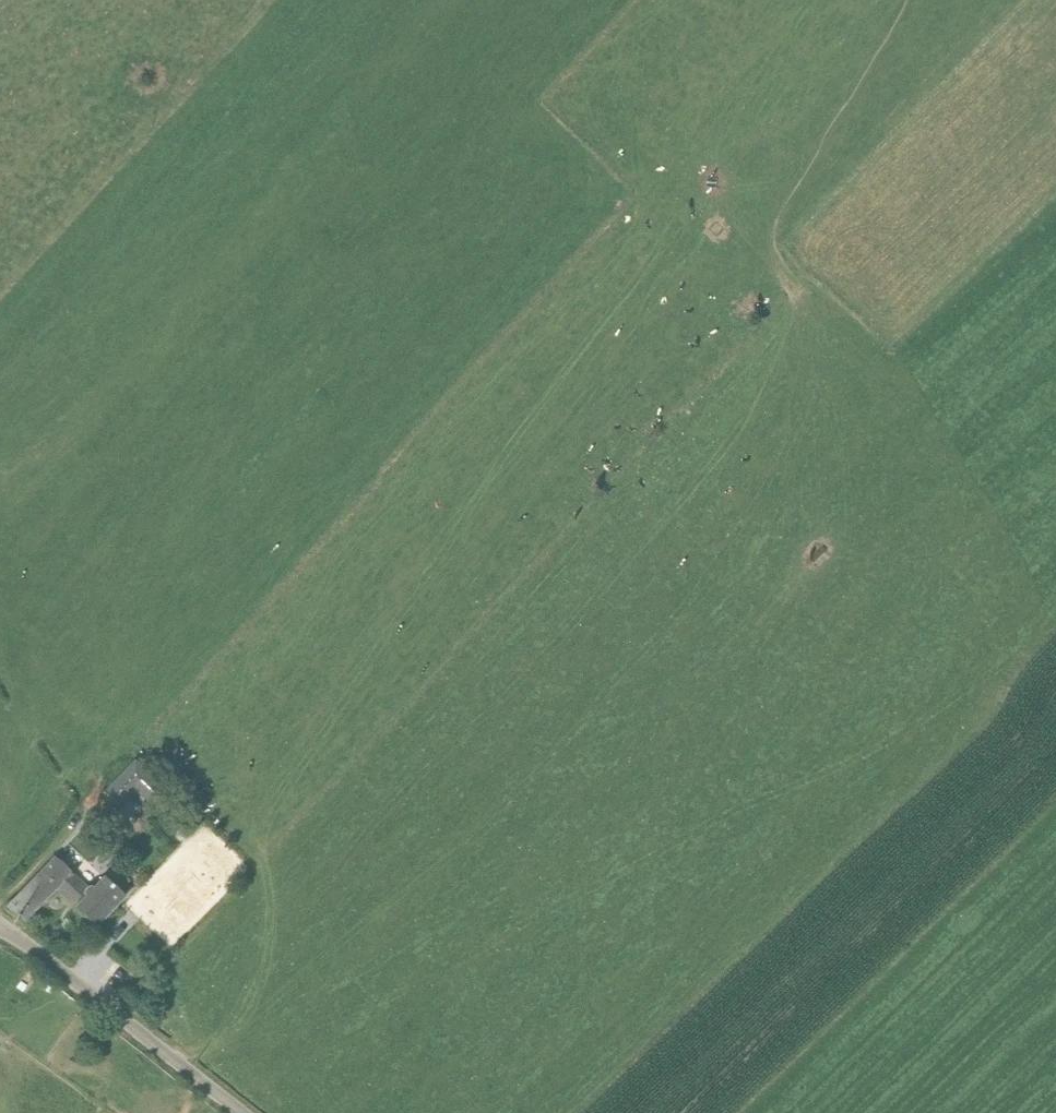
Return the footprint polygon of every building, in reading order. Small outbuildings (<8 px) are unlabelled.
[(133,764),(103,794),(119,808),(132,794),(147,808),(162,793),(133,764)] [(54,862),(5,912),(20,927),(53,894),(93,931),(122,900),(117,896),(127,885),(113,871),(93,892),(90,891),(86,891),(54,862)]
